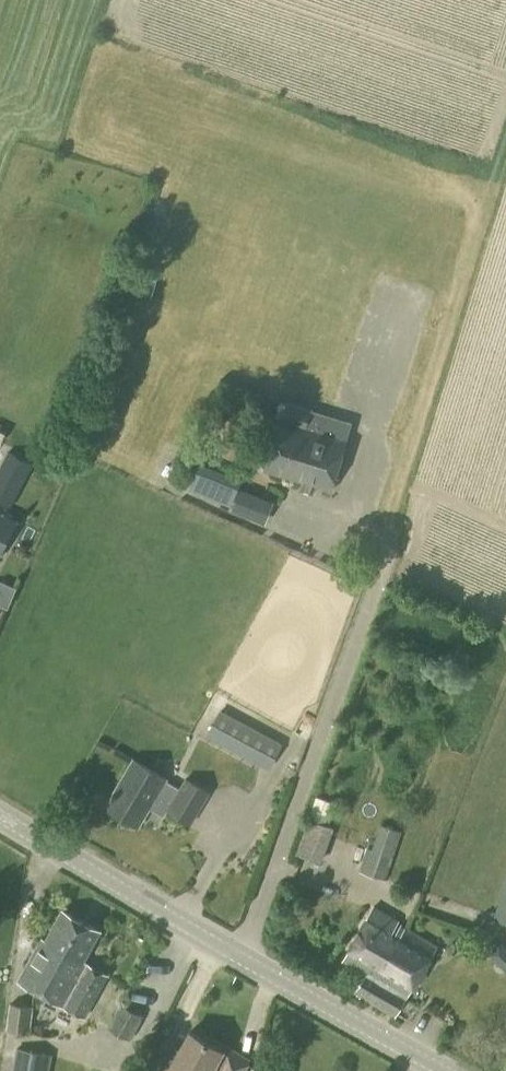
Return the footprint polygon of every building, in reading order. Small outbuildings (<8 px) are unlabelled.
[(353,422),(312,410),(287,403),(282,420),(280,419),(264,470),(328,489),(330,490),(332,491),(353,422)] [(8,452),(0,468),(0,503),(11,508),(33,465),(8,452)] [(265,524),(274,500),(240,487),(231,511),(265,524)] [(18,520),(0,510),(0,556),(18,520)] [(269,769),(282,744),(220,710),(206,735),(269,769)] [(133,761),(106,807),(113,812),(114,809),(139,824),(153,800),(168,808),(167,810),(190,823),(207,793),(185,779),(179,789),(164,780),(165,779),(133,761)] [(428,786),(431,771),(416,768),(413,783),(428,786)] [(382,825),(373,849),(393,856),(402,832),(382,825)] [(331,835),(306,826),(296,853),(321,863),(331,835)] [(493,919),(505,923),(505,881),(493,919)] [(388,963),(408,929),(397,922),(398,920),(375,906),(343,960),(366,974),(355,992),(365,998),(376,979),(378,980),(388,963)] [(41,939),(18,980),(37,991),(84,1017),(107,975),(83,962),(100,931),(84,922),(61,910),(44,941),(41,939)] [(376,979),(365,998),(395,1016),(436,946),(408,929),(388,963),(378,980),(376,979)] [(486,954),(497,964),(505,953),(505,946),(499,940),(486,954)] [(30,1033),(33,1006),(10,1003),(6,1030),(7,1030),(6,1035),(18,1036),(19,1032),(30,1033)] [(131,1040),(143,1016),(120,1004),(108,1028),(131,1040)] [(249,1065),(189,1031),(167,1070),(245,1070),(249,1065)] [(51,1055),(16,1048),(12,1070),(48,1070),(51,1055)]
